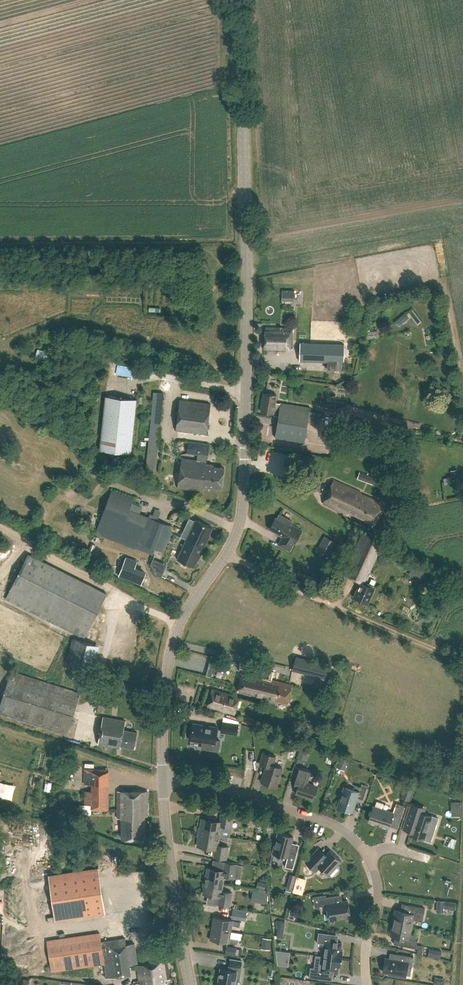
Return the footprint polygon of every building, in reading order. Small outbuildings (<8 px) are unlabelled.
[(283,300),(296,300),(296,291),(283,291),(283,300)] [(294,329),(266,327),(266,330),(265,348),(293,349),(294,329)] [(300,343),(300,361),(335,362),(336,344),(300,343)] [(155,392),(148,470),(159,471),(165,393),(155,392)] [(277,395),(264,393),(261,411),(274,413),(279,414),(275,437),(305,442),(310,408),(280,403),(280,404),(276,403),(277,395)] [(136,398),(105,395),(99,450),(130,453),(136,398)] [(180,399),(176,431),(208,435),(212,403),(180,399)] [(323,423),(323,412),(311,412),(311,423),(323,423)] [(209,444),(189,441),(188,452),(198,453),(197,460),(182,458),(178,487),(203,491),(203,488),(210,489),(210,487),(216,488),(222,489),(224,467),(216,466),(214,466),(214,465),(207,464),(209,444)] [(186,451),(188,442),(180,441),(179,450),(186,451)] [(386,481),(359,472),(357,478),(383,488),(386,481)] [(361,493),(334,480),(323,503),(347,515),(349,512),(374,524),(383,504),(360,494),(361,493)] [(134,499),(112,490),(95,534),(136,549),(136,548),(153,554),(155,548),(164,552),(172,531),(170,530),(172,526),(131,510),(134,499)] [(275,518),(269,528),(283,536),(279,544),(290,550),(294,542),(295,542),(302,530),(291,524),(293,521),(279,514),(277,518),(275,518)] [(196,517),(187,536),(204,544),(208,537),(207,536),(213,524),(196,517)] [(382,542),(362,533),(343,574),(360,582),(353,596),(368,603),(375,588),(364,583),(382,542)] [(187,536),(177,556),(194,564),(200,551),(200,552),(204,544),(187,536)] [(107,593),(28,554),(7,594),(5,598),(84,638),(107,593)] [(137,561),(126,557),(118,576),(141,585),(146,572),(134,567),(137,561)] [(66,663),(92,670),(99,645),(73,638),(66,663)] [(337,666),(296,656),(292,670),(325,678),(326,672),(335,675),(337,666)] [(11,671),(0,706),(0,714),(66,735),(80,693),(11,671)] [(272,678),(242,672),(238,691),(250,694),(250,692),(277,698),(277,699),(289,702),(293,683),(281,681),(281,682),(271,680),(272,678)] [(237,696),(209,688),(204,704),(228,711),(230,704),(234,705),(237,696)] [(125,720),(103,716),(98,744),(120,748),(121,746),(134,748),(137,732),(124,730),(125,720)] [(237,723),(220,721),(218,731),(235,733),(237,723)] [(215,726),(190,722),(188,738),(213,742),(215,726)] [(310,761),(314,751),(307,748),(303,759),(310,761)] [(275,755),(263,751),(259,763),(266,765),(261,780),(276,785),(282,766),(275,764),(273,761),(275,755)] [(312,770),(304,768),(296,765),(291,781),(298,783),(295,792),(313,797),(317,784),(308,782),(312,770)] [(109,770),(90,770),(90,784),(91,784),(91,790),(84,790),(84,804),(91,804),(91,810),(108,810),(109,770)] [(366,786),(360,784),(359,790),(344,785),(337,805),(352,810),(357,796),(362,798),(366,786)] [(148,791),(117,791),(117,818),(122,818),(122,838),(144,839),(144,816),(147,816),(148,791)] [(383,803),(376,801),(375,805),(373,805),(368,820),(388,826),(391,816),(397,817),(401,819),(405,806),(396,803),(393,811),(382,808),(383,803)] [(453,816),(462,816),(462,801),(454,801),(453,816)] [(421,806),(411,803),(407,817),(414,819),(409,834),(425,839),(425,838),(431,840),(434,832),(428,830),(432,816),(419,812),(421,806)] [(201,818),(199,832),(220,835),(222,825),(232,827),(234,815),(221,813),(220,821),(201,818)] [(293,835),(277,831),(272,851),(287,855),(284,865),(292,867),(296,852),(289,850),(293,835)] [(220,835),(199,832),(197,846),(215,849),(214,857),(227,859),(229,846),(219,845),(220,835)] [(28,833),(22,836),(24,843),(31,840),(28,833)] [(318,874),(323,869),(328,873),(341,859),(329,849),(324,855),(319,850),(307,862),(316,870),(315,871),(318,874)] [(205,874),(204,880),(223,883),(224,876),(234,878),(237,864),(225,862),(223,870),(207,867),(206,874),(205,874)] [(106,913),(99,866),(48,874),(55,920),(106,913)] [(290,875),(287,887),(294,888),(297,876),(290,875)] [(223,883),(204,880),(203,886),(204,886),(203,893),(219,896),(218,904),(230,906),(232,892),(222,891),(223,883)] [(258,902),(268,903),(269,893),(260,892),(258,902)] [(338,899),(337,894),(323,896),(313,898),(315,905),(326,903),(329,918),(350,915),(347,899),(340,900),(340,901),(338,899)] [(394,908),(392,921),(411,925),(413,918),(421,920),(424,907),(401,902),(400,909),(394,908)] [(440,912),(456,911),(456,903),(440,904),(440,912)] [(246,912),(232,910),(231,918),(245,921),(246,912)] [(214,916),(212,928),(231,931),(232,924),(239,925),(240,921),(233,920),(233,919),(214,916)] [(411,925),(392,921),(389,934),(394,935),(393,942),(415,947),(416,939),(414,939),(415,933),(410,932),(411,925)] [(230,938),(231,931),(212,928),(210,940),(229,943),(229,942),(236,943),(237,939),(230,938)] [(47,941),(52,971),(104,963),(106,978),(117,976),(131,974),(125,938),(101,941),(100,932),(47,941)] [(315,954),(315,955),(342,958),(343,950),(341,950),(342,943),(337,942),(338,941),(334,941),(329,941),(330,934),(318,932),(317,943),(324,944),(323,955),(315,954)] [(262,937),(261,946),(270,947),(271,939),(262,937)] [(229,943),(228,953),(238,954),(239,944),(229,943)] [(385,958),(383,972),(389,973),(389,975),(400,977),(401,975),(406,976),(407,967),(412,967),(413,956),(402,954),(401,960),(385,958)] [(314,967),(312,977),(324,979),(325,972),(329,972),(329,973),(333,974),(333,973),(338,973),(339,966),(341,966),(342,958),(315,955),(323,956),(321,968),(314,967)] [(237,967),(241,967),(242,961),(230,959),(229,966),(230,966),(230,970),(221,968),(218,984),(234,984),(237,967)] [(167,960),(137,965),(139,981),(140,980),(141,984),(166,984),(166,982),(168,982),(167,979),(170,979),(167,960)]
